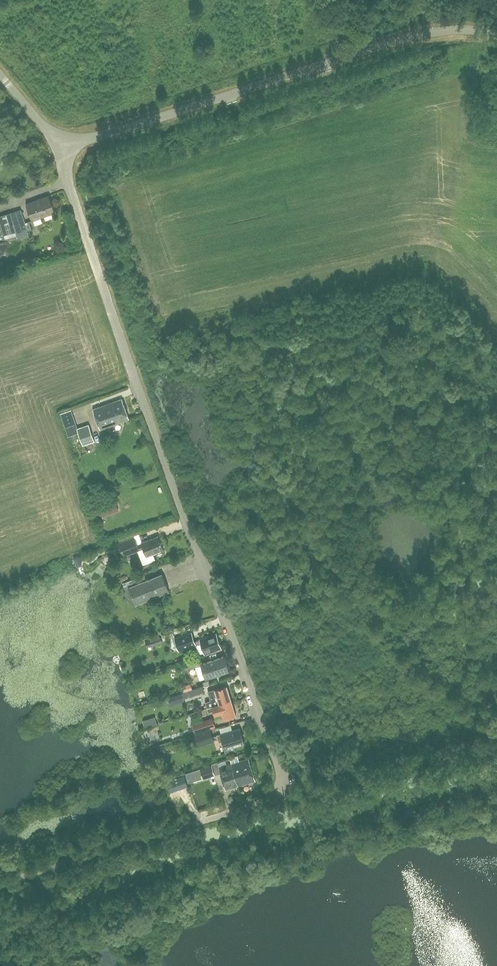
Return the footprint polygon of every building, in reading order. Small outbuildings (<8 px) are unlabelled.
[(54,212),(49,196),(27,203),(32,219),(54,212)] [(22,236),(28,235),(20,210),(0,216),(0,263),(1,264),(14,260),(17,248),(15,246),(18,238),(22,236)] [(129,419),(122,399),(93,409),(100,429),(129,419)] [(94,440),(89,426),(89,424),(77,428),(83,445),(94,440)] [(105,516),(102,507),(96,509),(99,518),(105,516)] [(144,548),(150,563),(155,561),(153,553),(163,549),(158,536),(142,542),(137,544),(134,536),(118,542),(123,556),(144,548)] [(177,575),(167,578),(169,586),(189,580),(185,566),(175,569),(177,575)] [(169,591),(162,573),(147,580),(144,574),(139,576),(122,583),(126,591),(123,592),(127,601),(129,600),(130,601),(133,599),(135,604),(169,591)] [(159,633),(149,636),(152,646),(163,642),(160,636),(160,637),(159,633)] [(221,647),(216,634),(195,641),(192,633),(175,639),(179,651),(202,643),(205,653),(221,647)] [(200,665),(196,666),(201,679),(214,675),(229,670),(224,656),(209,661),(210,661),(203,663),(204,664),(200,665)] [(200,665),(198,659),(184,663),(187,669),(196,666),(200,665)] [(205,701),(207,707),(231,700),(226,685),(208,691),(211,700),(205,701)] [(205,692),(203,686),(182,693),(184,699),(205,692)] [(184,701),(184,699),(182,693),(174,695),(176,703),(184,701)] [(202,695),(188,698),(190,706),(203,703),(202,695)] [(236,714),(231,700),(207,707),(209,712),(213,711),(215,715),(222,713),(224,718),(236,714)] [(144,730),(156,725),(154,718),(142,723),(144,730)] [(200,732),(217,727),(215,721),(198,726),(200,732)] [(225,749),(244,743),(240,728),(217,735),(219,742),(222,741),(225,749)] [(194,748),(215,742),(210,729),(190,736),(194,748)] [(163,745),(152,749),(155,756),(166,752),(163,745)] [(255,780),(249,758),(230,764),(234,774),(238,772),(240,779),(236,780),(237,786),(255,780)] [(215,775),(213,769),(212,764),(200,768),(201,772),(203,778),(215,775)] [(240,779),(238,772),(234,774),(230,764),(219,767),(226,789),(237,786),(236,780),(240,779)] [(200,768),(186,773),(189,781),(189,783),(203,778),(201,772),(200,768)]
